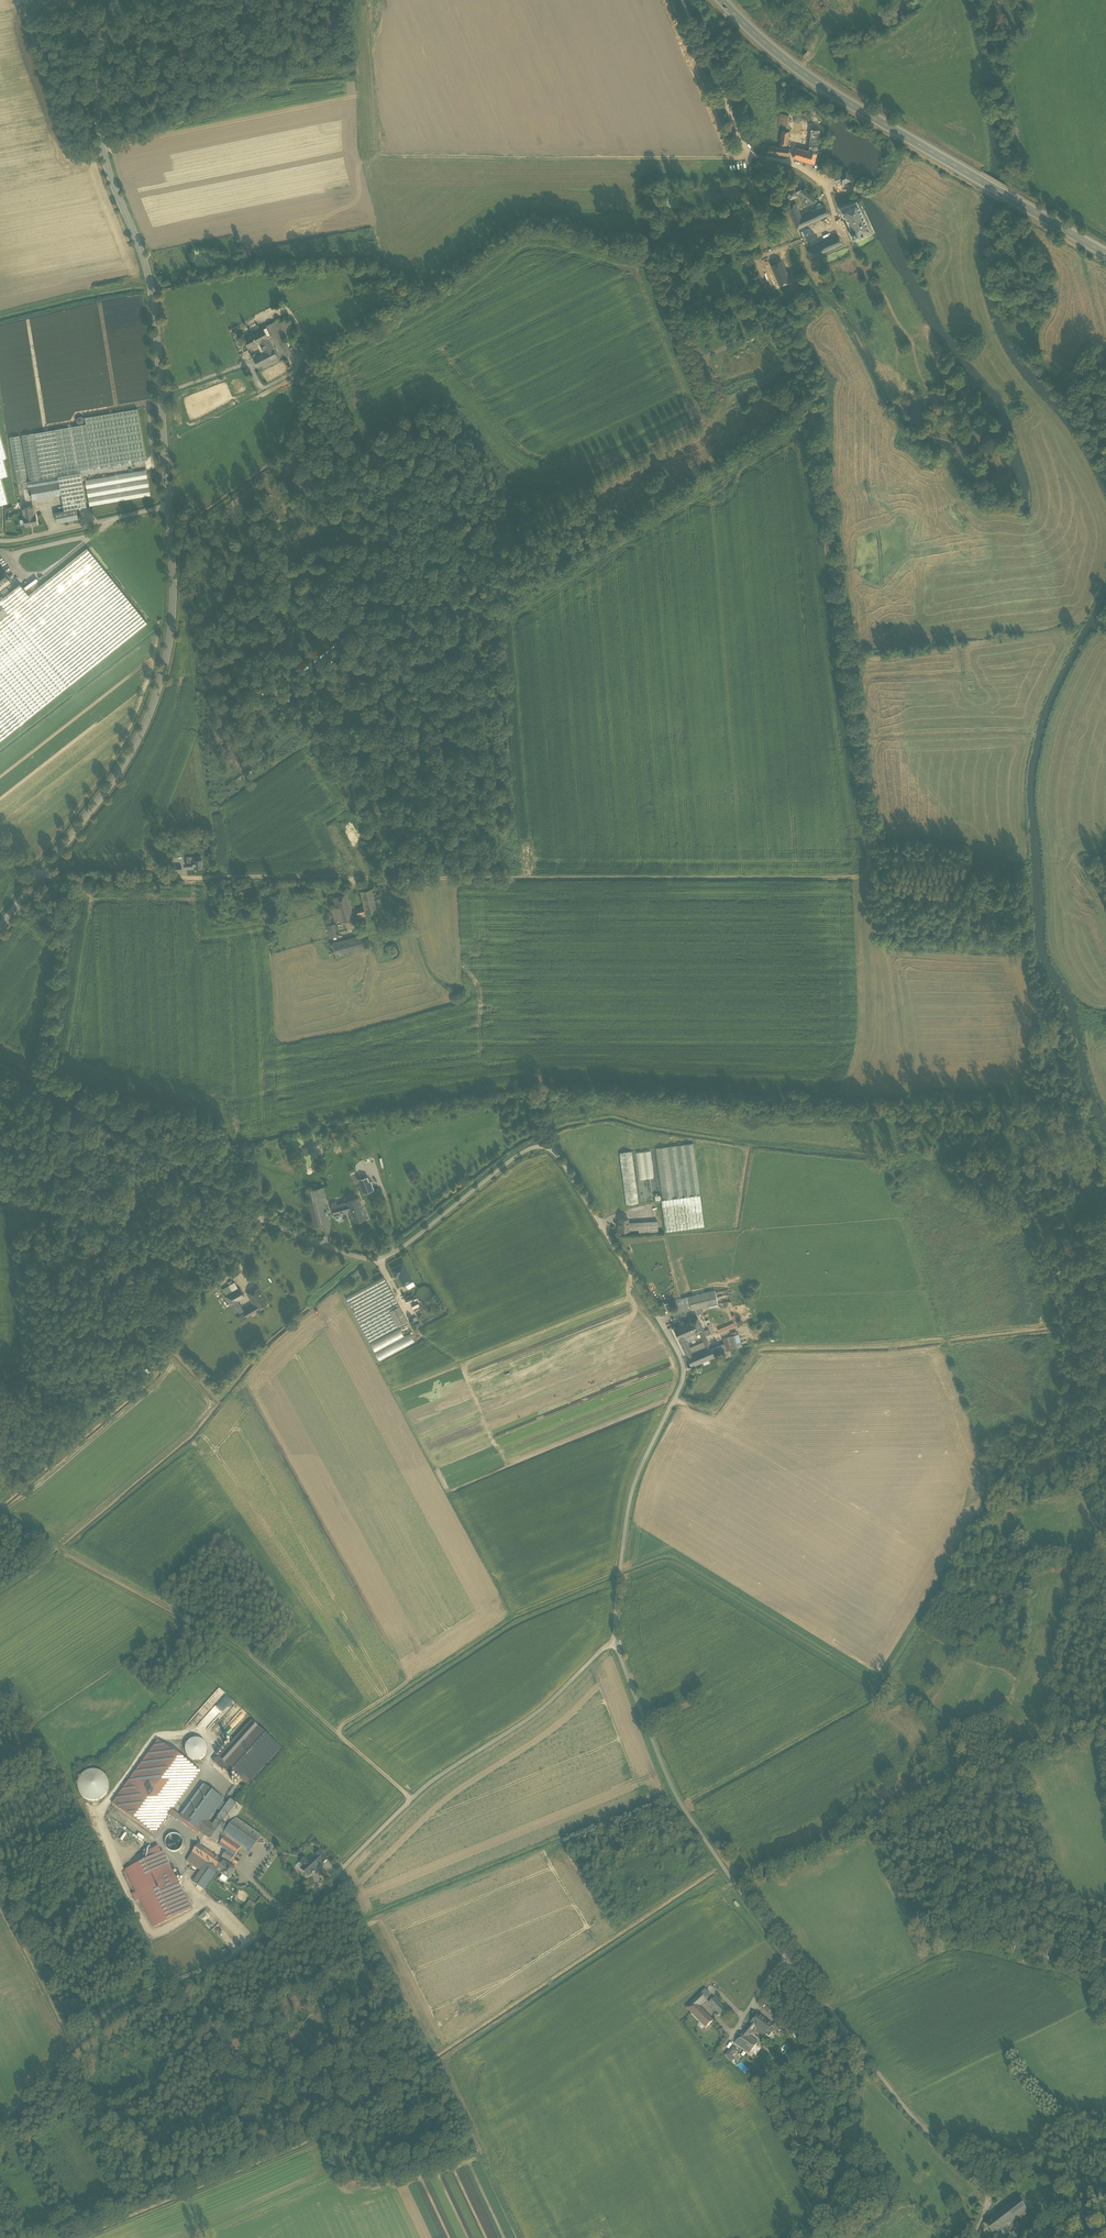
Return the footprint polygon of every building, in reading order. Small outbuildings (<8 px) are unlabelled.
[(790,115),(780,114),(778,129),(782,130),(787,131),(790,115)] [(779,147),(787,148),(790,131),(787,131),(782,130),(779,147)] [(819,132),(811,131),(810,138),(810,143),(810,144),(809,151),(818,154),(819,132)] [(779,147),(769,146),(768,153),(789,156),(790,148),(787,148),(779,147)] [(807,151),(796,148),(793,158),(814,164),(818,154),(809,151),(807,151)] [(3,182),(2,177),(8,176),(5,156),(3,157),(3,156),(2,152),(1,152),(2,158),(0,155),(0,183),(3,182)] [(849,170),(843,173),(842,171),(838,173),(838,175),(834,176),(836,180),(834,180),(835,184),(837,183),(842,182),(843,183),(853,179),(849,170)] [(795,190),(797,194),(799,193),(807,199),(810,195),(804,190),(801,191),(799,187),(795,190)] [(797,194),(795,190),(794,188),(789,191),(789,192),(791,196),(791,197),(797,194)] [(816,199),(810,195),(807,199),(806,199),(812,204),(816,199)] [(792,198),(785,201),(788,207),(795,204),(792,198)] [(857,203),(841,209),(845,216),(846,215),(852,229),(850,231),(853,239),(864,234),(863,233),(870,230),(866,221),(861,210),(857,203)] [(809,214),(803,217),(802,215),(801,216),(795,204),(788,207),(788,208),(795,225),(803,221),(805,225),(812,222),(809,214)] [(822,205),(817,208),(818,210),(809,214),(812,222),(829,214),(825,207),(822,205)] [(838,236),(807,250),(810,258),(842,244),(838,236)] [(241,254),(232,257),(234,263),(243,260),(241,254)] [(781,261),(771,266),(780,286),(791,281),(781,261)] [(756,290),(748,292),(751,299),(759,296),(756,290)] [(108,300),(101,301),(102,307),(106,305),(107,305),(103,307),(116,305),(115,306),(117,308),(119,308),(120,310),(128,306),(129,306),(134,303),(135,306),(140,304),(142,307),(140,296),(139,294),(134,295),(132,296),(111,299),(108,300)] [(284,319),(280,322),(286,333),(286,334),(291,332),(284,319)] [(280,322),(278,320),(275,321),(282,335),(286,333),(280,322)] [(275,321),(266,326),(269,331),(276,346),(272,348),(277,357),(279,361),(292,354),(282,335),(275,321)] [(262,328),(252,334),(257,344),(260,343),(261,346),(264,352),(272,348),(265,333),(262,328)] [(269,331),(265,333),(272,348),(276,346),(269,331)] [(257,344),(252,334),(243,338),(249,349),(251,347),(257,345),(257,344)] [(311,346),(298,374),(306,379),(310,365),(309,365),(317,349),(311,346)] [(261,354),(253,358),(258,367),(277,357),(272,348),(264,352),(261,354)] [(277,357),(258,367),(260,371),(279,361),(277,357)] [(137,409),(85,418),(86,424),(94,470),(146,461),(137,409)] [(86,424),(34,433),(43,479),(29,481),(27,482),(28,487),(30,487),(59,481),(58,476),(80,472),(94,470),(86,424)] [(34,433),(21,436),(29,481),(43,479),(34,433)] [(19,436),(9,438),(15,471),(25,469),(19,436)] [(25,469),(15,471),(20,502),(30,500),(30,495),(31,495),(31,494),(30,494),(28,487),(27,482),(25,469)] [(146,470),(85,480),(90,507),(150,496),(146,470)] [(80,472),(58,476),(59,481),(61,495),(64,510),(76,508),(86,506),(80,472)] [(59,481),(30,487),(32,500),(61,495),(59,481)] [(33,507),(28,507),(29,515),(24,516),(23,516),(25,526),(37,524),(36,514),(34,514),(33,507)] [(64,510),(54,513),(57,523),(78,519),(76,508),(64,510)] [(29,596),(20,584),(0,600),(0,603),(8,612),(11,609),(71,683),(71,684),(147,623),(87,549),(29,596)] [(0,573),(0,586),(8,579),(2,572),(0,573)] [(8,612),(0,618),(0,741),(71,683),(11,609),(8,612)] [(202,859),(195,860),(195,857),(186,857),(187,869),(202,868),(202,859)] [(378,887),(371,888),(377,911),(384,910),(378,887)] [(365,890),(360,891),(364,908),(365,913),(366,914),(377,911),(371,888),(365,890)] [(347,894),(333,897),(336,908),(337,910),(350,906),(347,894)] [(350,906),(337,910),(336,908),(331,909),(332,911),(333,915),(334,922),(339,921),(340,923),(353,919),(350,906)] [(364,908),(356,910),(358,918),(362,917),(362,914),(365,913),(364,908)] [(335,924),(327,926),(330,938),(338,936),(335,924)] [(361,936),(342,940),(346,955),(364,950),(361,936)] [(342,940),(332,943),(335,957),(346,955),(342,940)] [(399,955),(399,952),(399,949),(397,947),(395,945),(392,945),(389,946),(387,947),(386,950),(385,952),(386,955),(387,957),(390,959),(392,959),(395,959),(397,957),(399,955)] [(693,1143),(668,1147),(675,1198),(662,1200),(661,1200),(665,1231),(704,1226),(693,1143)] [(668,1147),(655,1148),(662,1200),(675,1198),(668,1147)] [(639,1203),(632,1151),(619,1153),(625,1205),(639,1203)] [(637,1166),(639,1179),(653,1177),(651,1165),(637,1166)] [(376,1201),(367,1176),(358,1178),(367,1204),(376,1201)] [(327,1186),(318,1188),(320,1197),(329,1195),(327,1186)] [(312,1190),(305,1191),(314,1227),(321,1224),(314,1199),(312,1190)] [(358,1197),(342,1203),(342,1206),(343,1210),(348,1209),(350,1214),(363,1210),(358,1197)] [(363,1210),(350,1214),(353,1222),(366,1218),(363,1210)] [(628,1219),(618,1219),(619,1227),(618,1227),(618,1232),(629,1231),(629,1230),(628,1223),(628,1219)] [(651,1221),(628,1223),(629,1230),(638,1230),(639,1233),(651,1232),(651,1221)] [(413,1281),(403,1263),(392,1269),(396,1277),(398,1276),(404,1286),(413,1281)] [(229,1286),(232,1291),(238,1288),(235,1283),(229,1286)] [(422,1288),(420,1290),(419,1293),(419,1295),(420,1298),(422,1300),(425,1301),(428,1301),(430,1300),(432,1299),(433,1297),(434,1295),(434,1293),(433,1291),(432,1288),(430,1288),(428,1287),(425,1286),(424,1287),(422,1288)] [(239,1289),(225,1297),(230,1305),(238,1301),(244,1297),(239,1289)] [(258,1289),(248,1294),(253,1303),(263,1297),(258,1289)] [(716,1291),(688,1296),(689,1304),(691,1310),(719,1304),(716,1291)] [(263,1297),(253,1303),(254,1305),(257,1310),(267,1304),(263,1297)] [(244,1311),(238,1301),(230,1305),(234,1312),(239,1321),(247,1316),(244,1311)] [(397,1302),(388,1307),(390,1310),(399,1305),(397,1302)] [(254,1305),(244,1311),(247,1316),(257,1310),(254,1305)] [(399,1305),(390,1310),(398,1326),(408,1321),(399,1305)] [(398,1326),(390,1310),(388,1307),(360,1323),(370,1342),(398,1326)] [(697,1318),(690,1321),(695,1333),(698,1332),(699,1334),(701,1339),(705,1337),(702,1329),(697,1318)] [(717,1327),(719,1333),(736,1326),(734,1320),(717,1327)] [(690,1321),(673,1328),(681,1346),(687,1344),(687,1343),(696,1339),(695,1336),(699,1334),(698,1332),(695,1333),(690,1321)] [(404,1335),(400,1327),(371,1343),(375,1350),(404,1335)] [(415,1341),(410,1333),(376,1352),(380,1360),(415,1341)] [(738,1334),(728,1337),(731,1350),(741,1347),(738,1334)] [(728,1337),(722,1339),(724,1344),(726,1351),(731,1350),(728,1337)] [(703,1343),(690,1349),(690,1351),(692,1353),(709,1345),(708,1341),(703,1343)] [(724,1344),(711,1350),(714,1356),(726,1351),(724,1344)] [(692,1353),(686,1356),(691,1367),(714,1356),(711,1350),(709,1345),(692,1353)] [(206,1728),(232,1700),(219,1688),(199,1710),(202,1712),(203,1711),(207,1715),(200,1723),(206,1728)] [(251,1721),(217,1758),(213,1763),(222,1771),(226,1766),(228,1768),(225,1770),(231,1776),(233,1773),(248,1786),(281,1749),(251,1721)] [(206,1753),(207,1749),(206,1745),(203,1741),(200,1739),(196,1738),(192,1739),(188,1742),(186,1745),(185,1749),(186,1754),(188,1757),(192,1759),(196,1760),(200,1759),(204,1757),(206,1753)] [(158,1741),(112,1803),(154,1834),(200,1772),(158,1741)] [(107,1791),(109,1785),(107,1779),(104,1774),(99,1771),(93,1770),(87,1771),(82,1774),(79,1779),(78,1785),(79,1791),(82,1796),(87,1799),(93,1801),(99,1799),(104,1796),(107,1791)] [(224,1800),(203,1784),(179,1817),(200,1832),(201,1831),(205,1834),(218,1818),(229,1826),(235,1818),(242,1808),(231,1800),(227,1805),(223,1801),(224,1800)] [(205,1834),(205,1835),(216,1843),(222,1835),(229,1826),(218,1818),(205,1834)] [(235,1818),(229,1826),(222,1835),(224,1837),(240,1848),(249,1854),(262,1836),(235,1818)] [(182,1846),(183,1842),(182,1839),(180,1836),(177,1834),(174,1833),(170,1834),(167,1836),(165,1839),(165,1842),(165,1846),(167,1849),(170,1851),(174,1851),(177,1851),(180,1849),(182,1846)] [(222,1835),(216,1843),(219,1845),(224,1837),(222,1835)] [(240,1848),(224,1837),(219,1845),(234,1856),(240,1848)] [(209,1852),(198,1844),(192,1853),(202,1861),(209,1852)] [(158,1847),(143,1854),(146,1860),(160,1852),(158,1847)] [(146,1860),(125,1870),(136,1893),(140,1899),(153,1927),(191,1909),(162,1851),(146,1860)] [(327,1860),(320,1851),(316,1855),(318,1857),(321,1861),(323,1863),(327,1860)] [(224,1862),(209,1852),(202,1861),(206,1863),(217,1871),(224,1862)] [(202,1861),(192,1853),(186,1861),(201,1871),(206,1863),(202,1861)] [(312,1860),(308,1863),(305,1859),(301,1862),(304,1866),(302,1868),(302,1869),(301,1870),(304,1873),(305,1872),(308,1876),(319,1867),(316,1865),(321,1861),(318,1857),(313,1861),(312,1860)] [(225,1863),(224,1862),(217,1871),(229,1880),(235,1870),(228,1865),(225,1863)] [(217,1871),(206,1863),(201,1871),(193,1882),(204,1890),(217,1871)] [(246,1905),(251,1909),(255,1904),(249,1900),(246,1905)] [(711,1995),(705,1989),(700,1994),(706,2000),(711,1995)] [(700,1994),(686,2008),(692,2014),(700,2006),(706,2000),(700,1994)] [(725,2009),(714,1998),(709,2004),(720,2015),(725,2009)] [(713,2021),(700,2006),(692,2014),(706,2028),(713,2021)] [(772,2026),(759,2015),(752,2023),(756,2026),(765,2034),(769,2030),(772,2026)] [(777,2022),(773,2027),(779,2032),(783,2027),(777,2022)] [(756,2026),(752,2023),(747,2028),(751,2032),(756,2026)] [(749,2034),(745,2031),(735,2044),(749,2054),(751,2051),(756,2046),(758,2043),(749,2036),(750,2035),(749,2034)] [(790,2051),(785,2055),(789,2059),(794,2055),(790,2051)] [(985,2224),(994,2236),(1031,2208),(1022,2196),(985,2224)]
